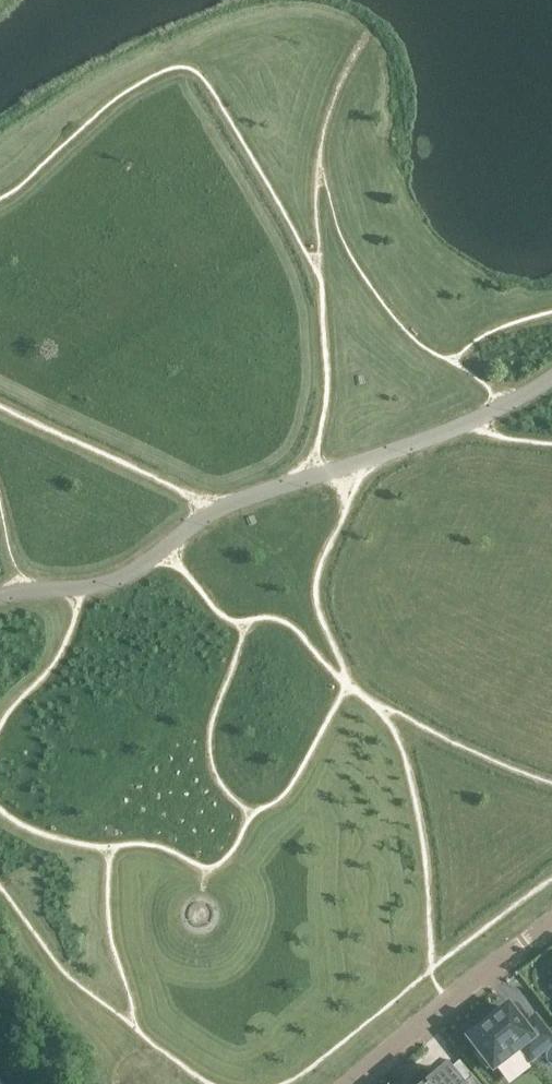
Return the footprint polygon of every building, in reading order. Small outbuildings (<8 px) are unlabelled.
[(469,1040),(478,1052),(475,1055),(487,1070),(490,1068),(493,1071),(520,1050),(530,1062),(551,1044),(551,1041),(535,1019),(523,1028),(508,1009),(469,1040)] [(446,1071),(431,1083),(424,1075),(414,1083),(457,1083),(446,1071)]
